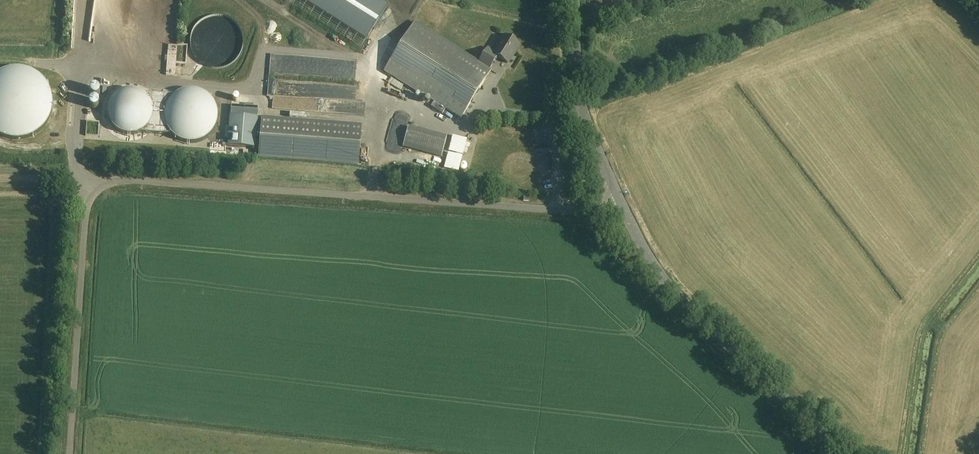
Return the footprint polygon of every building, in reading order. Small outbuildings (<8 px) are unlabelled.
[(368,41),(389,7),(378,0),(303,0),(368,41)] [(265,20),(273,15),(266,6),(259,11),(265,20)] [(479,63),(415,23),(384,71),(434,102),(432,106),(443,114),(446,109),(461,119),(491,71),(489,70),(497,57),(508,63),(519,45),(505,36),(494,53),(488,49),(479,63)] [(169,44),(169,76),(180,76),(180,44),(169,44)] [(273,55),(273,70),(289,71),(289,55),(273,55)] [(101,97),(102,88),(93,87),(92,96),(101,97)] [(109,121),(111,124),(113,127),(116,130),(119,132),(121,133),(125,134),(128,135),(132,135),(136,134),(140,133),(143,131),(146,129),(148,126),(151,123),(152,119),(153,116),(153,112),(153,110),(153,106),(151,103),(149,99),(148,98),(146,95),(144,94),(141,92),(137,90),(136,90),(132,89),(130,89),(126,90),(124,90),(122,91),(119,92),(116,95),(114,96),(112,99),(110,102),(109,104),(109,106),(108,109),(108,111),(108,115),(108,117),(109,121)] [(70,90),(70,127),(77,127),(78,90),(70,90)] [(193,90),(189,90),(186,90),(182,91),(181,92),(179,93),(175,95),(174,97),(172,98),(171,100),(169,101),(168,103),(167,105),(166,109),(165,113),(165,115),(165,119),(165,123),(166,127),(167,129),(168,131),(171,134),(172,136),(174,137),(177,139),(179,140),(180,141),(182,142),(186,143),(188,144),(191,144),(193,144),(195,143),(199,143),(203,141),(204,140),(206,139),(208,138),(209,137),(212,134),(214,131),(215,129),(216,128),(217,124),(218,119),(218,115),(218,111),(217,109),(216,105),(214,102),(212,100),(210,97),(206,94),(203,92),(201,92),(197,90),(193,90)] [(277,108),(287,108),(287,97),(276,97),(277,108)] [(298,100),(289,100),(289,107),(298,108),(298,100)] [(230,115),(228,146),(256,148),(258,117),(230,115)] [(361,126),(262,118),(259,158),(358,166),(361,126)] [(88,135),(100,135),(101,122),(89,122),(88,135)] [(447,138),(408,127),(403,147),(441,157),(447,138)] [(546,152),(538,154),(540,162),(547,160),(546,152)]
